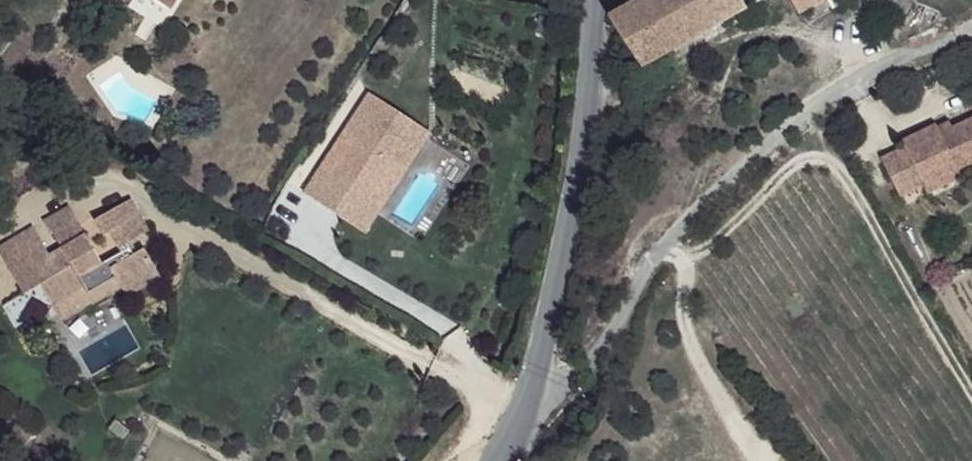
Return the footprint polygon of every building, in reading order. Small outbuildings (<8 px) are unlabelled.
[(609,22),(637,72),(746,10),(740,0),(648,0),(609,22)] [(790,12),(809,0),(781,0),(790,12)] [(328,152),(311,178),(335,194),(345,179),(355,187),(345,201),(369,218),(387,193),(374,184),(399,148),(411,157),(437,119),(379,79),(353,117),(366,125),(341,161),(328,152)] [(353,117),(328,152),(341,161),(366,125),(353,117)] [(934,130),(931,125),(898,140),(901,147),(876,157),(893,198),(918,187),(915,182),(947,168),(950,175),(971,165),(971,123),(949,134),(937,138),(934,130)] [(955,127),(934,130),(937,138),(949,134),(955,127)] [(399,148),(374,184),(387,193),(411,157),(399,148)] [(964,185),(950,175),(947,168),(915,182),(918,187),(932,199),(964,185)] [(345,179),(335,194),(345,201),(355,187),(345,179)] [(114,271),(117,277),(150,258),(136,233),(127,238),(121,227),(141,215),(124,186),(88,206),(96,222),(103,218),(113,237),(95,249),(63,192),(37,207),(44,219),(48,216),(57,231),(41,240),(34,227),(0,246),(16,275),(32,266),(43,287),(74,269),(80,280),(110,264),(114,271)] [(34,227),(26,211),(0,226),(0,246),(34,227)] [(53,304),(114,271),(110,264),(80,280),(74,269),(43,287),(53,304)]
